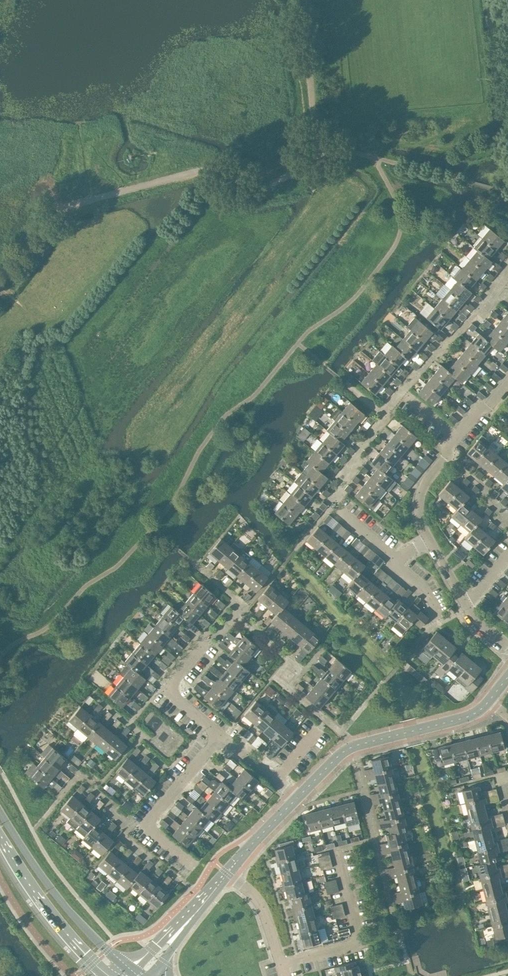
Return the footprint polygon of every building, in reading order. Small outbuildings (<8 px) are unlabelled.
[(481,238),(495,249),(503,240),(489,228),(481,238)] [(473,247),(477,250),(488,259),(488,258),(495,249),(481,238),(473,247)] [(469,259),(483,271),(491,261),(488,258),(488,259),(477,250),(469,259)] [(498,256),(502,260),(506,255),(502,251),(498,256)] [(461,268),(476,280),(483,271),(469,259),(461,268)] [(493,268),(498,272),(502,267),(497,263),(493,268)] [(453,278),(457,281),(457,280),(468,289),(476,280),(461,268),(453,278)] [(486,277),(490,281),(494,277),(489,273),(486,277)] [(449,289),(463,301),(471,292),(468,289),(457,280),(457,281),(449,289)] [(478,286),(483,290),(486,286),(482,282),(478,286)] [(442,299),(456,310),(463,301),(449,289),(442,299)] [(473,298),(478,302),(482,298),(477,294),(473,298)] [(434,308),(448,320),(456,310),(442,299),(434,308)] [(466,308),(470,312),(474,307),(469,303),(466,308)] [(426,318),(440,329),(448,320),(434,308),(426,318)] [(490,314),(495,318),(498,314),(494,310),(490,314)] [(458,317),(463,321),(466,316),(462,312),(458,317)] [(407,326),(410,329),(424,341),(427,338),(432,341),(434,338),(439,342),(443,338),(438,334),(437,335),(415,317),(407,326)] [(482,324),(487,328),(491,323),(486,319),(482,324)] [(493,330),(507,341),(507,340),(507,327),(501,320),(493,330)] [(450,326),(455,330),(459,325),(454,322),(450,326)] [(468,327),(473,331),(476,327),(472,323),(468,327)] [(410,329),(403,339),(417,350),(424,341),(410,329)] [(493,345),(492,345),(499,351),(507,341),(493,330),(486,338),(485,339),(493,345)] [(479,333),(471,342),(485,354),(492,345),(493,345),(485,339),(486,338),(479,333)] [(403,339),(395,347),(395,348),(406,357),(405,357),(409,360),(417,350),(403,339)] [(471,342),(463,352),(477,364),(485,354),(471,342)] [(427,348),(431,351),(435,347),(430,343),(427,348)] [(392,345),(384,354),(398,366),(405,357),(406,357),(395,348),(395,347),(392,345)] [(376,363),(390,375),(393,372),(398,375),(400,372),(405,376),(409,372),(404,368),(403,370),(398,366),(384,354),(379,350),(372,360),(376,363)] [(419,357),(424,361),(428,356),(423,352),(419,357)] [(463,352),(455,361),(469,373),(477,364),(463,352)] [(411,366),(416,370),(420,365),(415,361),(411,366)] [(448,370),(455,377),(461,383),(469,373),(455,361),(448,370)] [(369,373),(383,384),(390,375),(376,363),(369,373)] [(506,372),(507,369),(507,368),(502,363),(499,366),(506,372)] [(433,374),(447,386),(455,377),(448,370),(441,365),(433,374)] [(491,375),(498,381),(501,377),(494,372),(491,375)] [(361,382),(375,394),(383,384),(369,373),(361,382)] [(426,383),(440,395),(447,386),(433,374),(426,383)] [(393,382),(397,386),(401,381),(396,377),(393,382)] [(484,385),(490,390),(493,387),(486,381),(484,385)] [(418,393),(432,405),(440,395),(426,383),(418,393)] [(385,391),(390,395),(393,390),(389,386),(385,391)] [(476,394),(482,399),(485,396),(479,390),(476,394)] [(464,399),(470,405),(473,401),(466,396),(464,399)] [(342,411),(356,423),(364,413),(350,402),(342,411)] [(456,409),(462,414),(465,411),(459,405),(456,409)] [(335,420),(334,420),(348,432),(356,423),(342,411),(341,410),(339,409),(337,409),(335,410),(333,413),(332,415),(332,417),(333,419),(335,420)] [(448,418),(455,423),(458,420),(451,414),(448,418)] [(366,420),(371,424),(374,420),(370,416),(366,420)] [(326,430),(330,433),(330,432),(341,441),(344,437),(351,439),(355,443),(359,438),(354,434),(353,436),(348,432),(334,420),(326,430)] [(402,424),(394,434),(408,446),(416,436),(402,424)] [(358,429),(363,433),(367,429),(362,425),(358,429)] [(322,441),(336,453),(344,444),(341,441),(330,432),(330,433),(322,441)] [(394,434),(387,443),(401,455),(408,446),(394,434)] [(467,453),(476,461),(488,446),(478,438),(467,453)] [(314,451),(328,463),(336,453),(322,441),(314,451)] [(387,443),(379,452),(393,464),(401,455),(387,443)] [(346,451),(351,454),(355,450),(350,446),(346,451)] [(476,461),(485,468),(497,454),(488,446),(476,461)] [(306,461),(313,466),(321,472),(328,463),(314,451),(306,461)] [(371,462),(378,468),(378,467),(385,473),(386,473),(393,464),(379,452),(371,462)] [(423,458),(429,463),(432,460),(426,454),(423,458)] [(485,468),(495,476),(506,462),(497,454),(485,468)] [(339,460),(343,464),(347,459),(342,455),(339,460)] [(503,483),(504,484),(507,479),(507,463),(506,462),(495,476),(503,483)] [(415,467),(422,472),(424,469),(418,463),(415,467)] [(466,468),(470,471),(474,467),(470,463),(466,468)] [(331,469),(336,473),(339,468),(335,464),(331,469)] [(306,475),(320,487),(328,477),(321,472),(313,466),(306,475)] [(360,470),(364,474),(368,470),(363,466),(360,470)] [(370,476),(384,488),(388,491),(396,482),(386,473),(385,473),(378,467),(378,468),(370,476)] [(452,474),(457,478),(461,473),(456,470),(452,474)] [(475,475),(479,479),(483,474),(479,471),(475,475)] [(298,484),(312,496),(320,487),(306,475),(302,472),(294,481),(298,484)] [(407,476),(414,481),(417,478),(410,472),(407,476)] [(352,480),(357,484),(360,479),(356,475),(352,480)] [(363,486),(377,497),(384,488),(370,476),(363,486)] [(462,482),(466,486),(470,481),(466,477),(462,482)] [(484,483),(489,487),(493,482),(488,478),(484,483)] [(330,484),(334,488),(338,483),(333,479),(330,484)] [(438,494),(448,502),(460,488),(450,480),(438,494)] [(400,485),(406,491),(409,487),(403,482),(400,485)] [(290,493),(304,505),(312,496),(298,484),(290,493)] [(344,489),(349,493),(353,488),(348,484),(344,489)] [(471,490),(475,493),(479,489),(475,485),(471,490)] [(355,495),(372,510),(380,500),(377,497),(363,486),(355,495)] [(448,502),(457,509),(457,510),(463,502),(464,503),(469,496),(460,488),(448,502)] [(322,493),(326,497),(330,493),(326,489),(322,493)] [(491,494),(495,498),(499,493),(495,489),(491,494)] [(283,503),(297,514),(304,505),(290,493),(283,503)] [(504,506),(507,501),(504,497),(500,502),(504,506)] [(475,504),(479,508),(483,503),(478,499),(475,504)] [(319,506),(323,510),(327,506),(323,502),(319,506)] [(451,516),(461,524),(473,510),(464,503),(463,502),(457,510),(457,509),(451,516)] [(275,512),(289,524),(297,514),(283,503),(275,512)] [(484,512),(488,515),(492,511),(488,507),(484,512)] [(461,524),(470,531),(470,532),(476,524),(477,525),(482,518),(473,510),(461,524)] [(311,515),(316,519),(320,515),(315,511),(311,515)] [(323,521),(327,524),(332,517),(329,514),(323,521)] [(303,525),(308,529),(312,524),(307,520),(303,525)] [(487,526),(492,530),(496,525),(491,521),(487,526)] [(333,528),(336,531),(341,525),(338,522),(333,528)] [(464,538),(474,546),(485,532),(477,525),(476,524),(470,532),(470,531),(464,538)] [(307,540),(316,548),(328,534),(318,526),(307,540)] [(342,536),(345,539),(351,532),(347,529),(342,536)] [(474,546),(483,554),(495,540),(485,532),(474,546)] [(316,548),(325,556),(337,542),(328,534),(316,548)] [(351,544),(354,547),(360,540),(356,537),(351,544)] [(209,552),(219,560),(230,546),(221,538),(209,552)] [(325,556),(335,564),(346,550),(337,542),(325,556)] [(360,551),(364,554),(369,548),(366,545),(360,551)] [(219,560),(228,568),(240,554),(230,546),(219,560)] [(237,575),(249,561),(252,558),(243,550),(240,554),(228,568),(237,575)] [(335,564),(344,571),(355,557),(346,550),(335,564)] [(369,559),(373,562),(378,555),(375,553),(369,559)] [(344,571),(353,579),(359,572),(360,572),(365,565),(355,557),(344,571)] [(246,583),(258,569),(249,561),(237,575),(246,583)] [(206,568),(210,571),(214,565),(211,562),(206,568)] [(373,573),(377,576),(382,570),(379,567),(373,573)] [(250,586),(256,591),(268,577),(258,569),(246,583),(243,587),(247,591),(250,586)] [(215,575),(219,578),(224,573),(220,570),(215,575)] [(347,585),(357,593),(369,579),(360,572),(359,572),(353,579),(347,585)] [(366,601),(375,609),(387,595),(383,592),(387,588),(385,586),(392,578),(388,575),(383,581),(378,587),(366,601)] [(224,583),(228,586),(233,580),(229,577),(224,583)] [(357,593),(366,601),(378,587),(369,579),(357,593)] [(496,582),(503,587),(506,584),(499,579),(496,582)] [(392,589),(395,592),(401,585),(397,582),(392,589)] [(193,593),(207,605),(215,595),(201,583),(193,593)] [(234,591),(237,594),(242,588),(238,585),(234,591)] [(267,607),(279,592),(269,585),(258,599),(267,607)] [(403,595),(406,598),(412,591),(408,588),(403,595)] [(489,591),(495,597),(498,593),(492,588),(489,591)] [(283,607),(289,600),(279,592),(267,607),(276,614),(277,614),(283,607)] [(185,602),(199,614),(207,605),(193,593),(185,602)] [(243,598),(247,602),(251,596),(248,593),(243,598)] [(385,617),(388,614),(387,613),(399,599),(396,602),(387,595),(375,609),(385,617)] [(402,634),(413,621),(418,615),(417,614),(415,613),(419,608),(416,605),(421,599),(417,596),(408,607),(397,621),(393,626),(402,634)] [(481,600),(488,606),(491,602),(484,597),(481,600)] [(388,614),(397,621),(408,607),(399,599),(387,613),(388,614)] [(217,604),(222,608),(226,605),(220,600),(217,604)] [(178,611),(185,618),(192,624),(199,614),(185,602),(178,611)] [(507,623),(507,607),(502,602),(494,612),(507,623)] [(178,611),(171,606),(163,615),(177,627),(181,623),(188,629),(190,628),(189,628),(192,624),(185,618),(178,611)] [(271,621),(280,629),(292,614),(283,607),(277,614),(276,614),(272,619),(268,616),(264,622),(267,625),(271,621)] [(254,614),(258,617),(263,612),(259,608),(254,614)] [(209,613),(215,618),(218,614),(212,609),(209,613)] [(418,615),(413,621),(421,627),(429,618),(420,611),(417,614),(418,615)] [(280,629),(289,636),(301,622),(292,614),(280,629)] [(156,624),(170,636),(177,627),(163,615),(156,624)] [(201,622),(207,627),(210,623),(205,618),(201,622)] [(289,636),(299,644),(310,630),(301,622),(289,636)] [(148,634),(162,645),(170,636),(156,624),(148,634)] [(189,628),(190,628),(195,632),(198,629),(192,624),(189,628)] [(267,636),(271,639),(276,634),(272,630),(267,636)] [(295,659),(299,662),(308,652),(320,638),(310,630),(299,644),(302,647),(300,653),(295,659)] [(430,658),(433,655),(446,639),(437,631),(421,650),(430,658)] [(236,644),(250,656),(258,647),(244,635),(241,639),(234,636),(229,632),(225,636),(236,644)] [(182,637),(187,642),(190,638),(185,633),(182,637)] [(140,643),(154,655),(162,645),(148,634),(140,643)] [(277,644),(280,647),(285,641),(281,638),(277,644)] [(439,666),(442,669),(455,655),(452,652),(456,647),(446,639),(433,655),(442,663),(439,666)] [(218,645),(223,649),(227,646),(221,641),(218,645)] [(174,646),(180,651),(183,647),(177,642),(174,646)] [(132,652),(146,664),(154,655),(140,643),(132,652)] [(243,665),(247,668),(254,659),(250,656),(236,644),(228,654),(235,660),(235,659),(242,665),(243,665)] [(286,651),(290,655),(294,649),(291,646),(286,651)] [(139,673),(146,664),(132,652),(124,662),(127,664),(131,667),(139,673)] [(166,655),(172,660),(175,656),(169,652),(166,655)] [(449,669),(458,676),(471,660),(462,652),(458,657),(455,655),(442,669),(446,672),(449,669)] [(318,659),(324,664),(327,660),(321,655),(318,659)] [(227,668),(241,680),(249,671),(247,668),(243,665),(242,665),(235,659),(235,660),(232,663),(227,659),(225,660),(220,656),(217,659),(227,668)] [(329,668),(343,680),(351,670),(337,658),(329,668)] [(455,679),(471,692),(483,678),(477,673),(481,668),(471,660),(458,676),(455,679)] [(158,665),(164,669),(167,666),(161,661),(158,665)] [(124,676),(138,688),(146,678),(139,673),(131,667),(127,664),(119,672),(124,676)] [(321,677),(335,689),(343,680),(329,668),(326,672),(321,668),(319,669),(314,664),(310,668),(321,677)] [(417,678),(424,684),(428,680),(410,664),(406,669),(417,678)] [(209,669),(220,678),(234,689),(241,680),(227,668),(223,674),(212,665),(211,666),(209,669)] [(151,674),(156,679),(159,675),(154,670),(151,674)] [(436,672),(432,676),(439,682),(441,679),(441,676),(436,672)] [(201,678),(212,687),(226,699),(234,689),(220,678),(216,682),(210,679),(204,674),(201,678)] [(303,677),(308,682),(312,678),(306,674),(303,677)] [(116,685),(130,697),(138,688),(124,676),(116,685)] [(313,686),(327,698),(335,689),(321,677),(313,686)] [(445,688),(435,679),(431,683),(444,694),(450,686),(448,684),(445,688)] [(147,687),(153,692),(156,688),(150,683),(147,687)] [(204,696),(218,708),(226,699),(212,687),(209,691),(202,688),(197,683),(193,687),(204,696)] [(295,687),(301,691),(304,688),(298,683),(295,687)] [(108,695),(122,707),(130,697),(116,685),(108,695)] [(305,696),(319,708),(327,698),(313,686),(305,696)] [(139,696),(145,701),(148,697),(143,692),(139,696)] [(85,701),(89,704),(94,699),(90,695),(85,701)] [(244,714),(253,722),(265,708),(256,700),(244,714)] [(132,705),(137,710),(141,706),(135,701),(132,705)] [(94,709),(98,712),(103,706),(99,703),(94,709)] [(263,730),(274,716),(278,712),(268,705),(265,708),(253,722),(263,730)] [(78,728),(90,714),(80,706),(69,720),(78,728)] [(103,717),(107,720),(112,714),(108,711),(103,717)] [(84,740),(88,736),(99,722),(90,714),(78,728),(74,732),(84,740)] [(272,738),(284,724),(274,716),(263,730),(272,738)] [(113,724),(116,727),(121,722),(117,719),(113,724)] [(88,736),(97,743),(108,729),(99,722),(88,736)] [(266,755),(270,759),(281,746),(293,732),(284,724),(272,738),(276,741),(269,748),(271,750),(266,755)] [(127,726),(122,732),(126,735),(130,729),(127,726)] [(239,732),(243,735),(247,730),(243,727),(239,732)] [(97,743),(106,751),(118,737),(108,729),(97,743)] [(488,734),(492,751),(504,748),(500,731),(488,734)] [(106,751),(116,759),(127,745),(123,742),(127,737),(126,735),(122,732),(118,737),(106,751)] [(248,740),(252,743),(257,737),(253,734),(248,740)] [(475,738),(480,754),(492,751),(488,734),(475,738)] [(463,741),(467,757),(480,754),(475,738),(463,741)] [(451,744),(455,761),(467,757),(463,741),(451,744)] [(257,748),(261,751),(266,745),(262,742),(257,748)] [(45,757),(59,769),(67,759),(49,744),(41,754),(45,757)] [(442,759),(443,764),(455,761),(451,744),(439,747),(433,749),(436,761),(442,759)] [(132,753),(136,756),(141,750),(137,747),(132,753)] [(141,760),(145,763),(150,758),(146,755),(141,760)] [(366,775),(391,768),(388,756),(371,760),(373,768),(364,770),(366,775)] [(37,766),(51,778),(59,769),(45,757),(37,766)] [(116,771),(125,779),(137,765),(127,757),(116,771)] [(135,787),(144,795),(156,781),(152,778),(155,775),(154,771),(159,765),(155,762),(146,773),(135,787)] [(53,786),(59,790),(62,787),(51,778),(37,766),(33,763),(25,772),(43,787),(47,783),(52,787),(53,786)] [(224,767),(229,772),(232,768),(227,763),(224,767)] [(69,767),(74,772),(77,768),(72,764),(69,767)] [(125,779),(135,787),(146,773),(137,765),(125,779)] [(237,778),(251,789),(259,780),(245,768),(237,778)] [(378,785),(395,780),(391,768),(366,775),(367,780),(376,778),(378,785)] [(216,776),(222,781),(225,777),(219,772),(216,776)] [(61,777),(67,781),(70,777),(64,773),(61,777)] [(229,802),(236,794),(236,793),(229,787),(223,781),(220,784),(215,779),(211,780),(211,781),(205,776),(202,780),(215,791),(229,802)] [(236,793),(236,794),(243,799),(251,789),(237,778),(229,787),(236,793)] [(372,799),(398,793),(395,780),(378,785),(379,792),(371,794),(372,799)] [(77,790),(81,793),(86,787),(82,784),(77,790)] [(194,789),(200,794),(203,790),(197,785),(194,789)] [(462,790),(465,803),(497,794),(496,788),(480,792),(479,786),(462,790)] [(207,800),(221,812),(229,802),(215,791),(207,800)] [(66,821),(76,829),(79,824),(91,810),(88,807),(91,804),(90,801),(95,795),(91,792),(82,803),(70,816),(66,821)] [(384,809),(401,805),(398,793),(372,799),(373,804),(382,802),(384,809)] [(465,803),(468,815),(485,810),(484,804),(499,800),(497,794),(465,803)] [(61,809),(70,816),(82,803),(72,795),(61,809)] [(186,798),(192,803),(195,799),(189,795),(186,798)] [(341,804),(346,821),(347,826),(359,823),(353,799),(348,800),(349,802),(341,804)] [(95,805),(99,809),(104,803),(100,800),(95,805)] [(210,818),(213,821),(221,812),(207,800),(200,809),(199,809),(210,818)] [(175,805),(181,809),(184,806),(178,801),(175,805)] [(329,807),(333,824),(346,821),(341,804),(329,807)] [(378,824),(404,817),(401,805),(384,809),(386,816),(377,818),(378,824)] [(188,816),(202,827),(210,818),(199,809),(200,809),(196,806),(188,816)] [(317,811),(321,827),(333,824),(329,807),(317,811)] [(76,829),(84,836),(88,832),(89,832),(95,825),(101,818),(100,818),(91,810),(79,824),(76,829)] [(167,814),(173,819),(176,815),(171,810),(167,814)] [(468,815),(471,827),(504,819),(502,813),(487,817),(485,810),(468,815)] [(305,814),(309,831),(321,827),(317,811),(305,814)] [(83,838),(92,846),(104,832),(100,829),(105,824),(103,822),(108,817),(104,814),(100,818),(101,818),(95,825),(89,832),(88,832),(84,836),(83,838)] [(181,825),(195,836),(202,827),(188,816),(181,825)] [(403,830),(407,830),(404,817),(378,824),(379,829),(388,826),(390,833),(390,834),(403,830)] [(160,823),(165,828),(169,824),(163,819),(160,823)] [(471,827),(474,839),(491,835),(490,829),(505,825),(504,819),(471,827)] [(108,827),(112,831),(117,825),(113,822),(108,827)] [(172,834),(187,846),(195,836),(181,825),(172,834)] [(381,849),(406,842),(403,830),(390,834),(390,833),(386,834),(388,842),(379,844),(381,849)] [(92,846),(102,854),(113,840),(104,832),(92,846)] [(478,851),(507,844),(507,837),(493,841),(491,835),(474,839),(478,851)] [(115,846),(118,849),(123,843),(119,840),(115,846)] [(278,861),(295,857),(292,844),(294,844),(293,840),(279,843),(280,847),(275,849),(278,861)] [(392,859),(409,855),(406,842),(381,849),(382,854),(391,852),(392,859)] [(481,863),(481,864),(494,860),(494,861),(498,860),(496,853),(507,850),(507,844),(478,851),(481,863)] [(124,854),(128,857),(132,851),(129,848),(124,854)] [(98,864),(108,872),(120,859),(110,851),(98,864)] [(318,857),(319,864),(331,861),(329,854),(318,857)] [(387,873),(412,867),(409,855),(392,859),(394,866),(385,868),(387,873)] [(133,861),(137,864),(142,859),(138,856),(133,861)] [(281,874),(298,869),(295,857),(278,861),(281,874)] [(108,872),(117,880),(129,866),(120,859),(108,872)] [(129,885),(138,892),(150,878),(146,875),(150,870),(149,869),(154,863),(150,860),(141,871),(140,870),(138,874),(129,885)] [(480,877),(507,870),(507,863),(495,867),(494,861),(494,860),(481,864),(481,863),(477,864),(480,877)] [(319,864),(321,870),(333,867),(331,861),(319,864)] [(127,888),(129,885),(138,874),(129,866),(117,880),(127,888)] [(397,876),(399,883),(416,879),(412,867),(387,873),(388,878),(397,876)] [(154,873),(158,877),(163,871),(159,868),(154,873)] [(282,886),(301,881),(298,869),(281,874),(283,881),(281,882),(282,886)] [(483,889),(500,885),(498,878),(507,876),(507,870),(480,877),(483,889)] [(138,892),(148,900),(159,886),(155,883),(159,878),(158,877),(154,873),(150,878),(138,892)] [(163,881),(167,884),(172,879),(168,875),(163,881)] [(393,898),(419,891),(420,891),(419,886),(421,885),(419,878),(416,879),(399,883),(400,891),(392,893),(393,898)] [(324,882),(326,888),(337,885),(336,879),(324,882)] [(304,893),(308,892),(309,892),(306,880),(301,881),(282,886),(284,891),(285,890),(288,898),(291,897),(304,894),(304,893)] [(326,888),(327,894),(339,891),(337,885),(326,888)] [(486,901),(507,896),(507,889),(502,891),(500,885),(483,889),(486,901)] [(148,900),(157,908),(169,894),(159,886),(148,900)] [(403,901),(405,908),(422,904),(419,891),(393,898),(394,903),(403,901)] [(294,909),(311,905),(308,892),(304,893),(304,894),(291,897),(294,909)] [(489,913),(506,909),(505,903),(507,902),(507,896),(486,901),(489,913)] [(330,906),(332,912),(343,909),(342,903),(330,906)] [(298,921),(314,917),(311,905),(294,909),(298,921)] [(332,912),(333,919),(345,916),(343,909),(332,912)] [(492,926),(507,922),(507,915),(506,909),(489,913),(492,926)] [(299,934),(301,934),(317,929),(314,917),(298,921),(299,929),(298,929),(299,934)] [(494,945),(507,941),(507,922),(492,926),(495,938),(493,938),(494,945)] [(337,931),(338,937),(350,934),(348,928),(337,931)] [(301,934),(304,946),(321,942),(317,929),(301,934)] [(343,975),(360,975),(358,965),(354,966),(353,962),(332,967),(334,975),(340,975),(342,975),(343,975)]
